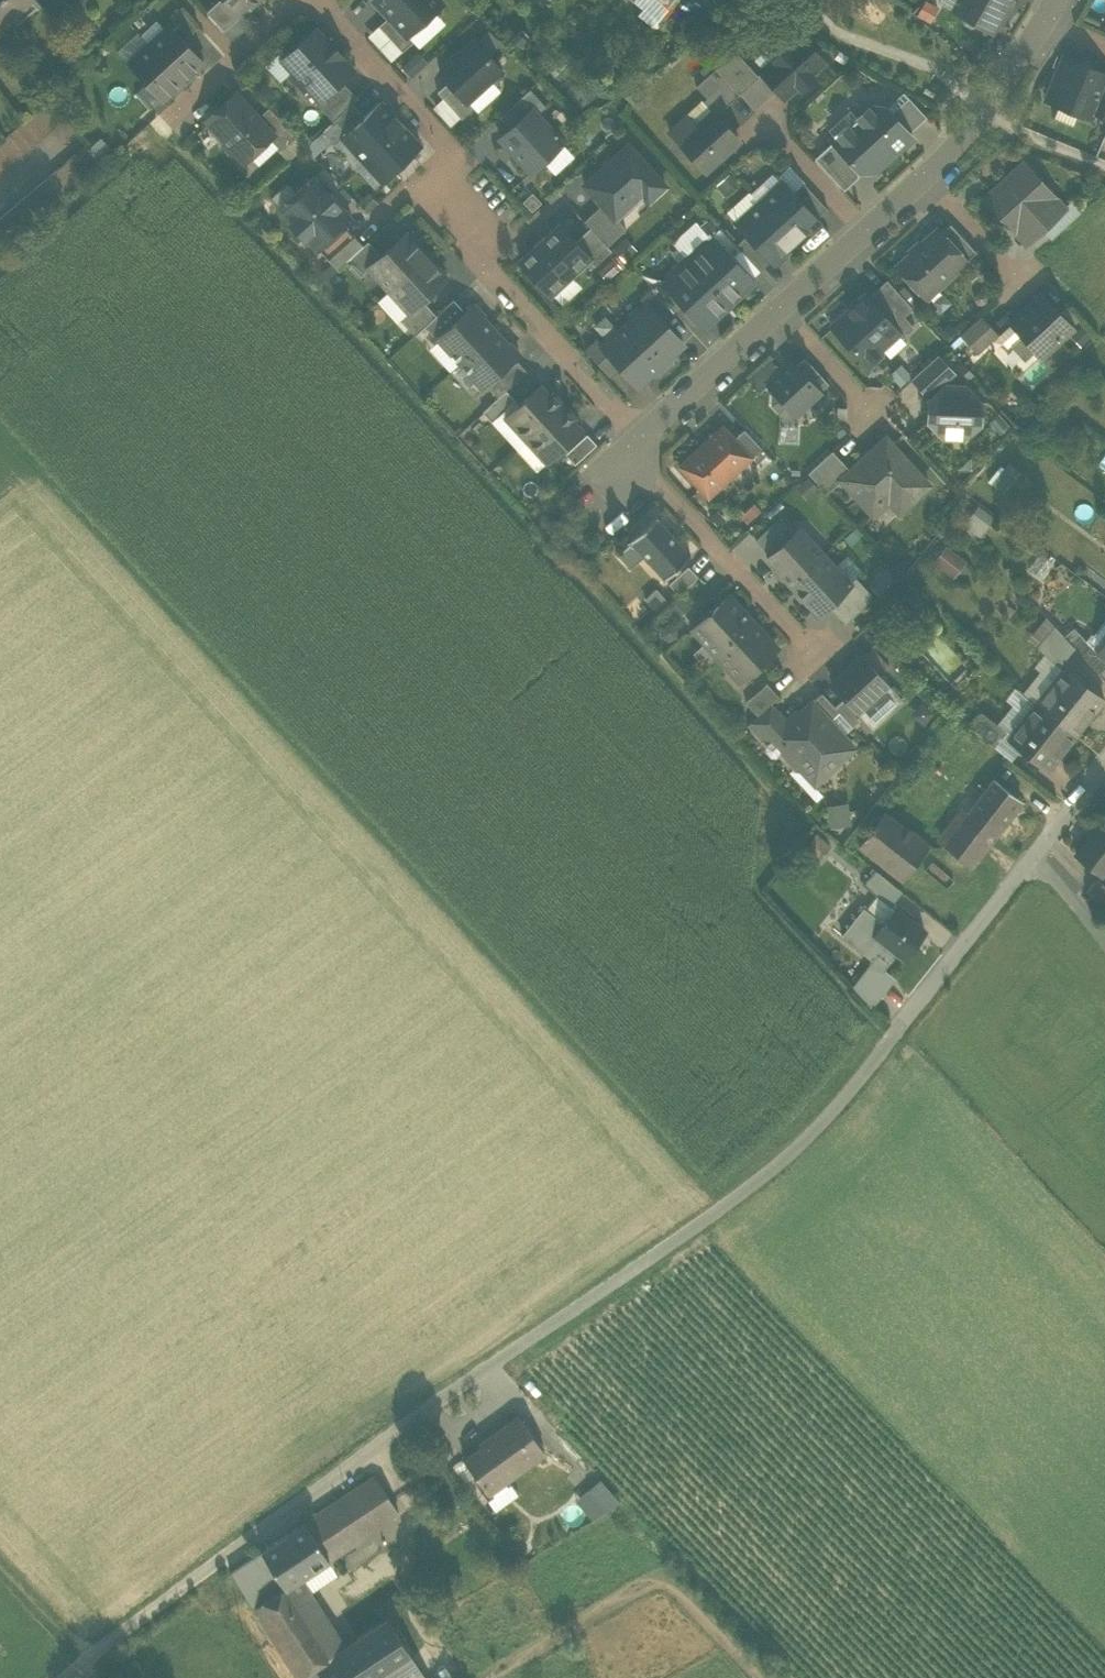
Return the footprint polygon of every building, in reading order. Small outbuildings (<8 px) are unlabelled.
[(20,18),(16,12),(31,0),(0,0),(0,35),(20,18)] [(20,18),(40,1),(39,0),(31,0),(16,12),(20,18)] [(224,31),(240,16),(238,13),(225,0),(218,0),(206,11),(224,31)] [(238,13),(252,0),(225,0),(238,13)] [(406,35),(407,34),(441,2),(439,0),(375,0),(374,0),(389,16),(406,35)] [(657,14),(669,0),(640,0),(657,14)] [(956,5),(965,10),(962,15),(964,22),(970,26),(977,24),(991,32),(1009,0),(959,0),(956,5)] [(954,10),(962,15),(965,10),(956,5),(954,10)] [(170,16),(187,36),(197,27),(179,8),(170,16)] [(378,25),(402,51),(413,40),(407,34),(406,35),(389,16),(378,25)] [(170,25),(149,44),(183,80),(203,62),(170,25)] [(391,61),(402,51),(378,25),(367,35),(391,61)] [(318,96),(320,98),(340,78),(351,69),(315,30),(284,59),(294,70),(291,73),(306,90),(309,87),(318,96)] [(760,71),(785,97),(786,96),(798,85),(801,88),(813,76),(810,73),(822,62),(823,62),(824,61),(800,35),(760,71)] [(448,81),(466,101),(467,100),(501,69),(474,41),(459,54),(457,53),(445,64),(447,66),(440,72),(448,81)] [(162,99),(183,80),(149,44),(129,63),(162,99)] [(412,75),(428,61),(419,50),(403,65),(412,75)] [(735,50),(715,68),(739,94),(759,76),(735,50)] [(281,82),(291,73),(294,70),(284,59),(279,53),(266,65),(281,82)] [(1090,117),(1092,112),(1104,80),(1104,73),(1093,68),(1088,70),(1081,67),(1079,62),(1065,57),(1047,99),(1059,104),(1053,118),(1073,126),(1079,112),(1090,117)] [(720,112),(739,94),(715,68),(696,85),(706,97),(720,112)] [(315,100),(333,120),(352,102),(357,97),(340,78),(320,98),(318,96),(315,100)] [(1104,118),(1104,80),(1092,112),(1104,118)] [(442,97),(461,118),(473,107),(467,100),(466,101),(448,81),(437,91),(442,97)] [(499,116),(510,127),(514,123),(515,125),(532,109),(537,114),(545,107),(528,89),(499,116)] [(236,153),(243,160),(269,137),(273,133),(258,117),(235,93),(206,120),(223,138),(222,144),(230,152),(236,153)] [(461,118),(442,97),(433,106),(452,126),(461,118)] [(706,97),(685,117),(694,127),(712,110),(716,115),(720,112),(706,97)] [(891,113),(908,132),(926,116),(908,97),(891,113)] [(342,137),(382,180),(421,145),(380,101),(364,116),(342,136),(342,137)] [(322,130),(335,143),(342,137),(342,136),(364,116),(352,102),(333,120),(322,130)] [(269,137),(281,149),(295,135),(269,107),(258,117),(273,133),(269,137)] [(873,166),(876,170),(907,142),(904,138),(909,134),(908,132),(891,113),(886,108),(867,107),(856,117),(850,110),(829,130),(835,136),(831,140),(833,142),(858,169),(862,165),(873,166)] [(44,136),(53,128),(37,109),(28,117),(44,136)] [(537,114),(532,109),(515,125),(514,123),(510,127),(499,137),(531,171),(552,152),(548,148),(559,138),(537,114)] [(669,131),(705,170),(738,139),(716,115),(712,110),(694,127),(685,117),(669,131)] [(548,148),(552,152),(563,142),(559,138),(548,148)] [(16,160),(0,141),(0,160),(7,168),(16,160)] [(815,158),(844,189),(858,176),(858,169),(833,142),(815,158)] [(602,204),(615,218),(616,217),(612,212),(622,202),(627,207),(642,193),(649,201),(665,186),(628,145),(584,185),(602,204)] [(91,172),(100,164),(84,146),(75,154),(91,172)] [(72,188),(81,180),(66,162),(56,170),(72,188)] [(1014,230),(1026,243),(1042,228),(1065,208),(1064,207),(1046,187),(1040,187),(1031,178),(1032,172),(1023,162),(984,198),(1009,225),(1011,224),(1015,229),(1014,230)] [(63,196),(72,188),(56,170),(47,178),(63,196)] [(1040,187),(1046,187),(1032,172),(1031,178),(1040,187)] [(306,235),(319,249),(345,225),(352,219),(313,177),(280,206),(293,220),(289,223),(303,238),(306,235)] [(53,204),(63,196),(47,178),(38,186),(53,204)] [(782,181),(759,202),(795,241),(818,220),(816,219),(793,193),(782,181)] [(793,193),(816,219),(827,209),(804,183),(793,193)] [(1042,228),(1051,238),(1080,212),(1070,201),(1064,207),(1065,208),(1042,228)] [(612,212),(616,217),(627,207),(622,202),(612,212)] [(772,262),(795,241),(759,202),(737,223),(747,234),(771,260),(772,262)] [(584,220),(590,227),(607,245),(626,228),(616,217),(615,218),(602,204),(584,220)] [(16,236),(0,217),(0,218),(0,236),(1,237),(7,244),(16,236)] [(685,253),(707,233),(696,220),(673,241),(685,253)] [(940,233),(965,260),(975,251),(950,223),(940,233)] [(337,269),(346,260),(363,245),(345,225),(319,249),(337,269)] [(520,261),(550,294),(588,259),(589,258),(574,242),(559,225),(520,261)] [(730,258),(740,249),(736,245),(737,244),(720,226),(709,237),(713,241),(714,240),(730,258)] [(611,249),(607,245),(590,227),(574,242),(589,258),(588,259),(593,265),(611,249)] [(914,289),(921,289),(931,280),(937,286),(965,260),(940,233),(937,230),(898,265),(910,278),(909,284),(914,289)] [(369,268),(389,290),(426,255),(405,233),(381,255),(368,267),(369,268)] [(747,234),(737,244),(736,245),(740,249),(760,270),(771,260),(747,234)] [(368,240),(363,245),(346,260),(361,275),(369,268),(368,267),(381,255),(368,240)] [(703,242),(686,257),(728,303),(752,281),(730,258),(714,240),(713,241),(711,243),(703,242)] [(447,278),(426,255),(389,290),(409,311),(410,312),(423,300),(447,278)] [(704,325),(728,303),(686,257),(669,273),(669,280),(667,283),(666,283),(683,302),(704,325)] [(663,279),(653,288),(673,311),(683,302),(666,283),(667,283),(663,279)] [(894,306),(902,315),(912,306),(888,280),(869,298),(884,315),(894,306)] [(926,296),(937,286),(931,280),(921,289),(926,296)] [(673,311),(653,288),(641,299),(647,306),(648,305),(663,321),(673,311)] [(1011,344),(1025,360),(1036,350),(1041,355),(1071,327),(1042,294),(1011,323),(1022,334),(1011,344)] [(831,326),(869,367),(881,356),(881,347),(897,332),(899,331),(884,315),(869,298),(866,295),(831,326)] [(436,315),(425,326),(433,335),(462,309),(454,299),(436,315)] [(401,319),(415,334),(425,326),(436,315),(423,300),(410,312),(409,311),(401,319)] [(437,337),(460,363),(495,331),(482,317),(484,315),(474,304),(437,337)] [(630,321),(625,326),(660,365),(683,344),(663,321),(648,305),(647,306),(642,310),(637,309),(631,315),(630,321)] [(899,331),(907,331),(912,327),(902,315),(894,306),(884,315),(899,331)] [(960,334),(977,353),(992,340),(998,334),(980,315),(960,334)] [(1022,334),(1011,323),(998,334),(992,340),(1001,342),(1007,348),(1011,344),(1022,334)] [(1092,335),(1081,325),(1071,335),(1081,346),(1092,335)] [(638,385),(660,365),(625,326),(619,330),(614,330),(608,336),(608,341),(603,345),(602,346),(620,366),(638,385)] [(507,344),(495,331),(460,363),(483,388),(520,354),(509,343),(507,344)] [(906,342),(897,332),(881,347),(890,357),(906,342)] [(585,350),(609,376),(620,366),(602,346),(603,345),(597,339),(585,350)] [(937,373),(946,373),(951,369),(937,354),(928,363),(937,373)] [(795,366),(818,392),(828,383),(804,357),(795,366)] [(769,383),(782,371),(770,358),(747,379),(759,392),(769,383)] [(518,361),(489,387),(497,397),(526,370),(518,361)] [(792,409),(796,413),(818,392),(795,366),(792,362),(782,371),(769,383),(776,391),(773,394),(772,404),(780,412),(789,412),(792,409)] [(901,363),(889,374),(901,386),(912,375),(901,363)] [(911,378),(921,388),(937,373),(928,363),(911,378)] [(955,374),(951,369),(946,373),(937,373),(921,388),(929,397),(944,384),(955,374)] [(942,437),(964,438),(970,432),(980,423),(981,401),(966,385),(944,384),(929,397),(928,399),(927,421),(936,431),(942,437)] [(505,417),(526,440),(563,405),(559,400),(556,402),(550,396),(540,385),(519,404),(505,417)] [(482,412),(492,421),(515,400),(506,390),(482,412)] [(553,394),(550,396),(556,402),(559,400),(553,394)] [(516,448),(526,440),(505,417),(519,404),(515,400),(492,421),(516,448)] [(568,411),(563,405),(526,440),(547,462),(582,430),(572,419),(566,413),(568,411)] [(574,417),(568,411),(566,413),(572,419),(574,417)] [(1010,425),(999,413),(989,422),(1000,434),(1010,425)] [(799,425),(780,424),(780,443),(799,443),(799,425)] [(679,466),(708,497),(752,457),(734,438),(723,426),(679,466)] [(734,438),(752,457),(761,448),(744,429),(734,438)] [(565,453),(575,464),(596,444),(587,433),(565,453)] [(873,514),(889,500),(896,493),(907,504),(929,484),(886,437),(850,470),(840,479),(841,479),(873,514)] [(526,440),(516,448),(537,471),(547,462),(526,440)] [(808,472),(827,493),(841,479),(840,479),(850,470),(832,450),(808,472)] [(987,481),(1003,493),(1020,472),(1008,462),(1004,467),(1001,465),(987,481)] [(819,488),(808,476),(796,487),(807,499),(819,488)] [(899,511),(907,504),(896,493),(889,500),(899,511)] [(754,502),(740,515),(747,524),(762,511),(754,502)] [(978,504),(964,526),(981,537),(995,516),(978,504)] [(644,556),(665,579),(691,555),(656,517),(630,540),(631,542),(644,556)] [(755,539),(770,555),(795,533),(780,517),(755,539)] [(767,558),(791,584),(823,555),(799,529),(795,533),(770,555),(767,558)] [(631,568),(644,556),(631,542),(618,554),(631,568)] [(967,561),(946,545),(932,562),(953,579),(967,561)] [(1041,553),(1029,568),(1041,577),(1053,563),(1041,553)] [(847,554),(834,566),(847,581),(848,579),(850,582),(856,577),(863,570),(847,554)] [(834,566),(823,555),(791,584),(818,614),(827,605),(850,584),(847,581),(834,566)] [(698,576),(688,565),(669,583),(678,594),(698,576)] [(827,605),(845,624),(861,609),(872,595),(856,577),(850,582),(848,579),(847,581),(850,584),(827,605)] [(667,602),(656,590),(646,599),(657,611),(667,602)] [(691,606),(680,594),(668,606),(679,618),(691,606)] [(705,642),(717,655),(752,622),(729,596),(693,629),(705,642)] [(1037,645),(1053,625),(1045,617),(1028,637),(1037,645)] [(1097,652),(1104,642),(1104,620),(1086,643),(1097,652)] [(678,628),(669,622),(661,626),(661,636),(669,642),(677,637),(678,628)] [(776,648),(752,622),(717,655),(732,671),(743,661),(752,670),(776,648)] [(1046,652),(1059,663),(1073,646),(1063,636),(1053,625),(1037,645),(1046,652)] [(1073,646),(1077,650),(1084,641),(1073,628),(1063,636),(1073,646)] [(1084,641),(1077,650),(1100,675),(1104,667),(1104,658),(1097,652),(1086,643),(1084,641)] [(705,665),(717,655),(705,642),(694,652),(705,665)] [(862,655),(880,674),(889,666),(872,647),(862,655)] [(1023,693),(1034,702),(1049,686),(1064,667),(1059,663),(1046,652),(1034,666),(1040,671),(1023,693)] [(844,698),(857,712),(888,684),(862,656),(831,684),(844,698)] [(743,661),(732,671),(741,681),(752,670),(743,661)] [(1054,690),(1041,707),(1071,731),(1083,715),(1087,718),(1104,697),(1065,666),(1064,667),(1049,686),(1054,690)] [(746,703),(758,716),(770,705),(779,696),(767,683),(746,703)] [(902,700),(888,684),(857,712),(862,718),(862,717),(872,728),(902,700)] [(1021,717),(1034,702),(1023,693),(1015,686),(1005,699),(1012,705),(995,726),(1004,732),(1007,735),(1021,717)] [(1049,686),(1034,702),(1041,707),(1054,690),(1049,686)] [(812,702),(829,721),(839,712),(834,707),(822,693),(812,702)] [(839,712),(852,726),(862,718),(857,712),(844,698),(834,707),(839,712)] [(935,712),(921,701),(911,715),(925,725),(935,712)] [(798,764),(808,776),(816,769),(829,770),(853,747),(842,735),(829,721),(812,702),(788,724),(773,738),(785,750),(785,757),(794,767),(798,764)] [(1073,733),(1071,731),(1041,707),(1034,702),(1021,717),(1027,722),(1013,739),(1035,756),(1044,764),(1057,747),(1060,749),(1073,733)] [(788,724),(770,705),(758,716),(748,724),(761,738),(773,738),(788,724)] [(839,712),(829,721),(842,735),(852,726),(839,712)] [(969,727),(993,746),(1004,732),(995,726),(980,714),(969,727)] [(1071,731),(1073,733),(1087,718),(1083,715),(1071,731)] [(1007,735),(1013,739),(1027,722),(1021,717),(1007,735)] [(1007,735),(1004,732),(993,746),(1024,770),(1035,756),(1013,739),(1007,735)] [(1057,747),(1044,764),(1046,766),(1060,749),(1057,747)] [(808,776),(798,764),(794,767),(790,772),(816,801),(824,793),(815,783),(808,776)] [(815,783),(829,770),(816,769),(808,776),(815,783)] [(937,841),(971,868),(1024,801),(990,774),(937,841)] [(848,802),(826,805),(829,828),(851,824),(848,802)] [(857,843),(900,880),(927,847),(884,811),(857,843)] [(1102,825),(1078,855),(1103,875),(1104,872),(1104,827),(1102,825)] [(797,844),(806,852),(807,851),(820,835),(821,835),(811,826),(797,844)] [(831,845),(820,835),(807,851),(817,861),(831,845)] [(876,896),(889,907),(901,892),(875,871),(863,886),(876,896)] [(1104,898),(1104,882),(1100,878),(1092,888),(1104,898)] [(883,923),(894,910),(889,907),(876,896),(865,910),(883,923)] [(894,910),(883,923),(874,934),(897,952),(903,958),(924,932),(895,909),(894,910)] [(884,969),(897,952),(874,934),(883,923),(865,910),(843,937),(872,961),(884,969)] [(850,989),(870,1009),(892,981),(881,973),(884,969),(872,961),(850,989)] [(895,978),(884,969),(881,973),(892,981),(895,978)] [(465,1459),(488,1491),(543,1451),(518,1416),(492,1434),(494,1438),(465,1459)] [(327,1558),(399,1513),(375,1475),(304,1521),(327,1558)] [(490,1497),(496,1507),(513,1497),(507,1487),(490,1497)] [(284,1584),(285,1585),(290,1582),(327,1558),(304,1521),(261,1548),(262,1548),(284,1584)] [(230,1569),(251,1604),(284,1584),(262,1548),(230,1569)] [(296,1677),(315,1665),(313,1663),(333,1650),(290,1582),(285,1585),(284,1584),(251,1604),(296,1677)] [(323,1677),(376,1677),(411,1655),(386,1616),(333,1650),(313,1663),(315,1665),(323,1677)] [(422,1672),(411,1655),(376,1677),(412,1677),(422,1672)]
